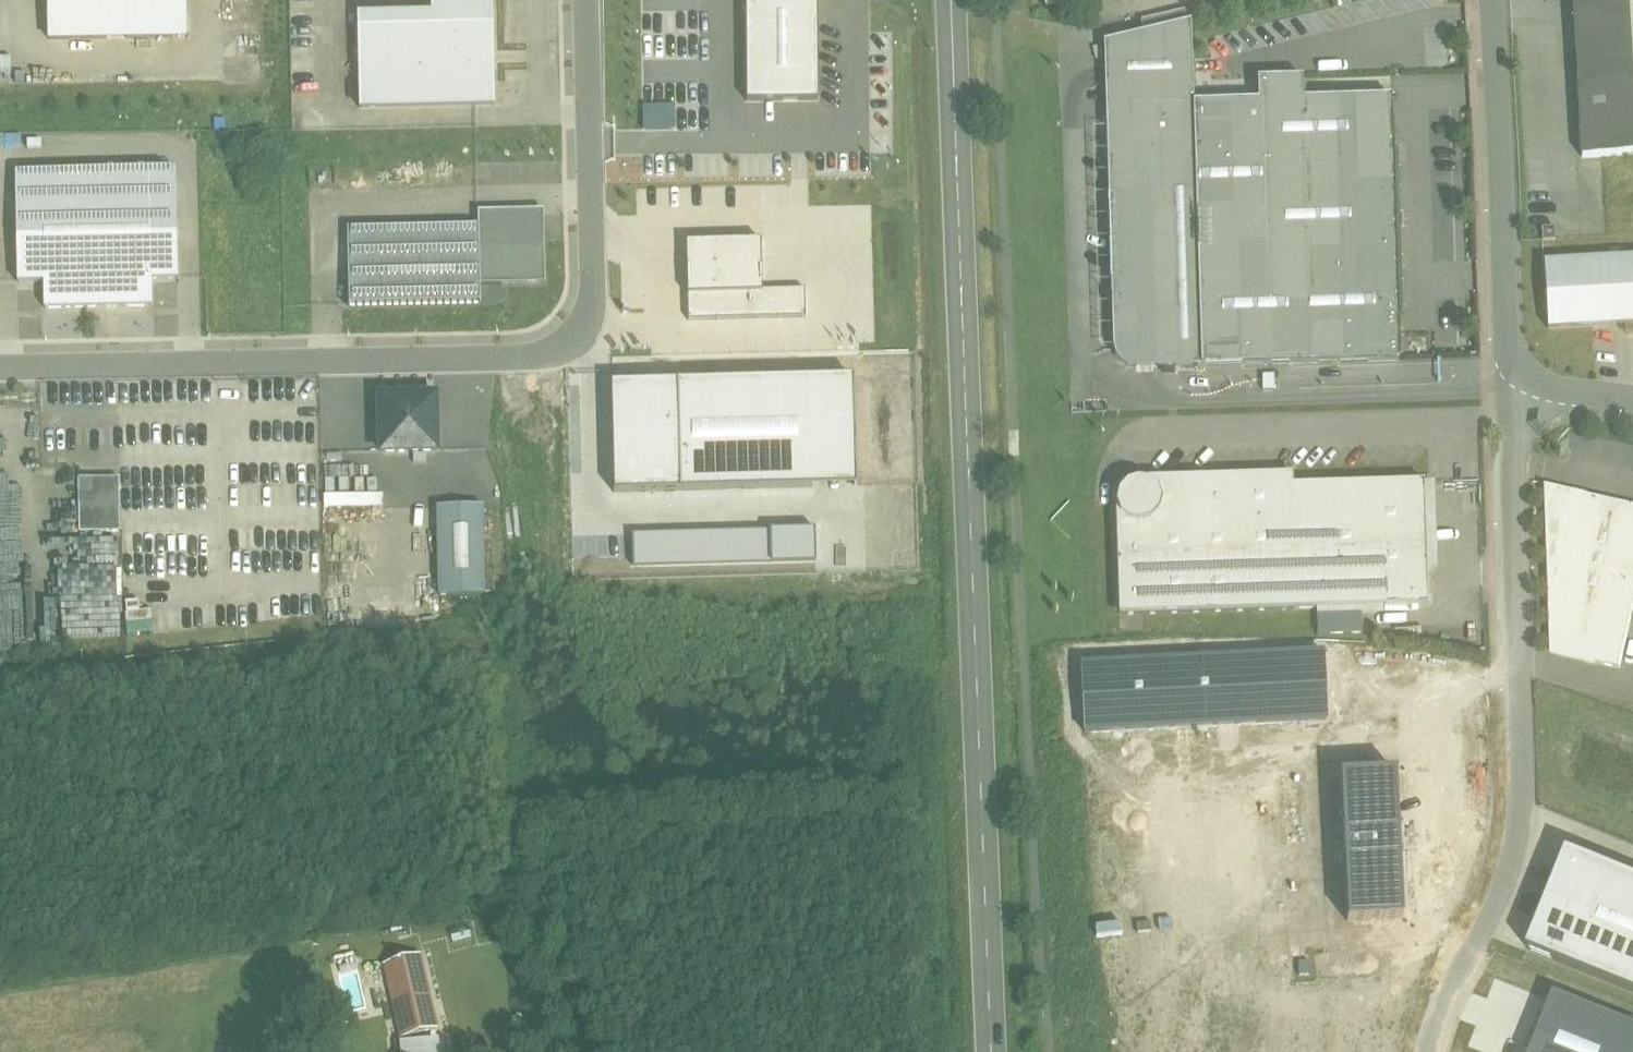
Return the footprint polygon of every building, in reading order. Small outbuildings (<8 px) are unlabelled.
[(51,46),(187,46),(187,0),(51,0),(51,46)] [(494,0),(433,0),(433,13),(359,14),(361,108),(497,105),(494,0)] [(747,102),(819,101),(818,0),(746,0),(747,102)] [(1584,157),(1632,154),(1632,0),(1575,0),(1584,157)] [(1191,23),(1105,42),(1107,72),(1109,128),(1110,120),(1115,112),(1121,107),(1129,105),(1195,104),(1191,23)] [(1304,78),(1259,79),(1260,101),(1195,104),(1204,366),(1401,360),(1393,97),(1305,100),(1304,78)] [(1195,104),(1129,105),(1121,107),(1115,112),(1110,120),(1109,128),(1115,347),(1117,355),(1122,362),(1129,366),(1137,368),(1147,367),(1165,367),(1165,372),(1176,372),(1176,367),(1187,366),(1204,366),(1195,104)] [(674,130),(674,106),(642,106),(642,130),(674,130)] [(178,191),(18,194),(19,284),(45,283),(46,309),(154,307),(153,281),(179,280),(178,191)] [(541,215),(480,216),(480,226),(482,286),(504,285),(503,281),(542,280),(541,215)] [(480,226),(349,229),(351,307),(482,304),(482,286),(480,226)] [(687,244),(689,321),(806,318),(805,290),(763,291),(762,242),(687,244)] [(1624,258),(1623,249),(1610,250),(1611,258),(1545,262),(1549,329),(1628,325),(1629,334),(1632,334),(1632,257),(1624,258)] [(849,377),(603,385),(606,492),(852,485),(849,377)] [(438,451),(437,397),(382,398),(383,452),(438,451)] [(1294,474),(1139,479),(1139,480),(1129,484),(1121,492),(1118,503),(1117,503),(1121,615),(1429,605),(1425,481),(1294,486),(1294,474)] [(120,479),(93,480),(93,493),(80,493),(80,506),(54,506),(55,534),(121,533),(120,479)] [(1544,486),(1550,656),(1597,666),(1598,663),(1620,668),(1632,610),(1632,506),(1544,486)] [(486,595),(484,506),(439,507),(441,596),(486,595)] [(29,651),(28,620),(12,620),(11,594),(0,595),(0,652),(29,651)] [(122,599),(96,599),(96,609),(122,609),(122,599)] [(122,622),(96,622),(96,633),(122,632),(122,622)] [(1324,648),(1081,660),(1085,729),(1327,718),(1324,648)] [(1402,761),(1332,764),(1340,927),(1410,923),(1402,761)] [(1569,851),(1529,950),(1632,992),(1632,877),(1569,851)] [(419,954),(387,963),(405,1037),(437,1028),(419,954)] [(1531,1051),(1632,1051),(1632,1019),(1556,989),(1531,1051)]
